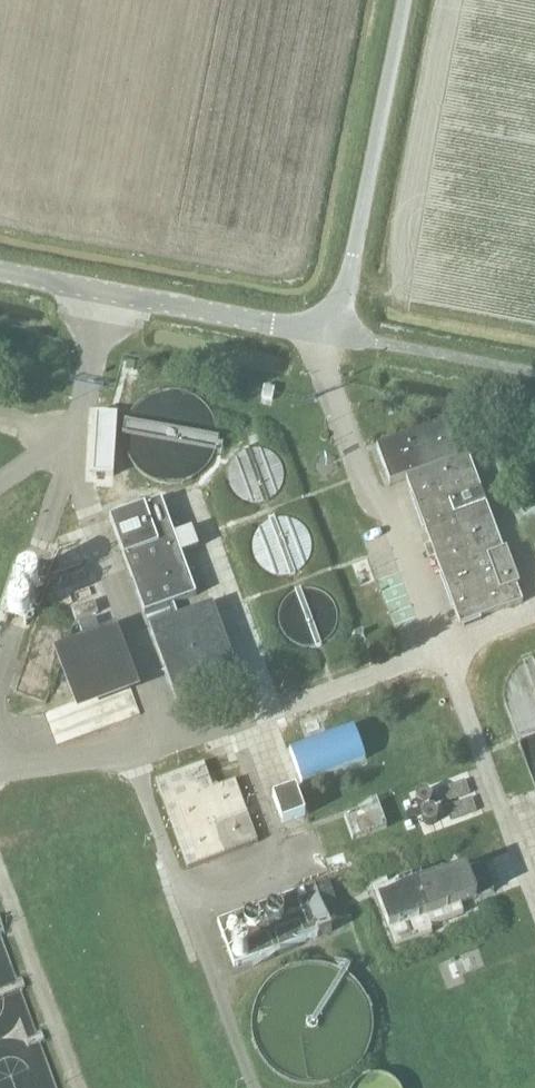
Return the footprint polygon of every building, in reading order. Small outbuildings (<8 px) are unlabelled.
[(469,456),(460,460),(446,424),(378,449),(392,485),(408,479),(433,547),(425,550),(430,562),(437,559),(461,625),(523,602),(517,586),(522,584),(510,550),(505,552),(469,456)] [(196,596),(162,500),(111,519),(145,614),(167,606),(172,620),(149,629),(176,704),(239,681),(212,606),(178,618),(173,604),(196,596)] [(36,591),(37,590),(38,588),(38,587),(39,585),(39,583),(41,577),(14,569),(0,615),(0,616),(26,624),(28,617),(29,616),(30,613),(30,612),(30,611),(30,610),(36,591)] [(99,611),(95,600),(73,607),(76,619),(99,611)] [(100,629),(96,616),(78,623),(82,635),(53,646),(75,710),(139,687),(116,623),(100,629)] [(188,868),(258,842),(236,780),(214,788),(205,763),(156,781),(188,868)] [(305,817),(296,790),(273,798),(283,825),(305,817)] [(387,828),(378,805),(344,817),(353,841),(387,828)] [(494,892),(484,866),(484,864),(447,877),(444,867),(423,875),(411,874),(373,888),(394,945),(431,931),(429,927),(464,914),(460,905),(494,892)] [(329,924),(344,918),(330,881),(219,923),(234,968),(332,931),(329,924)]
